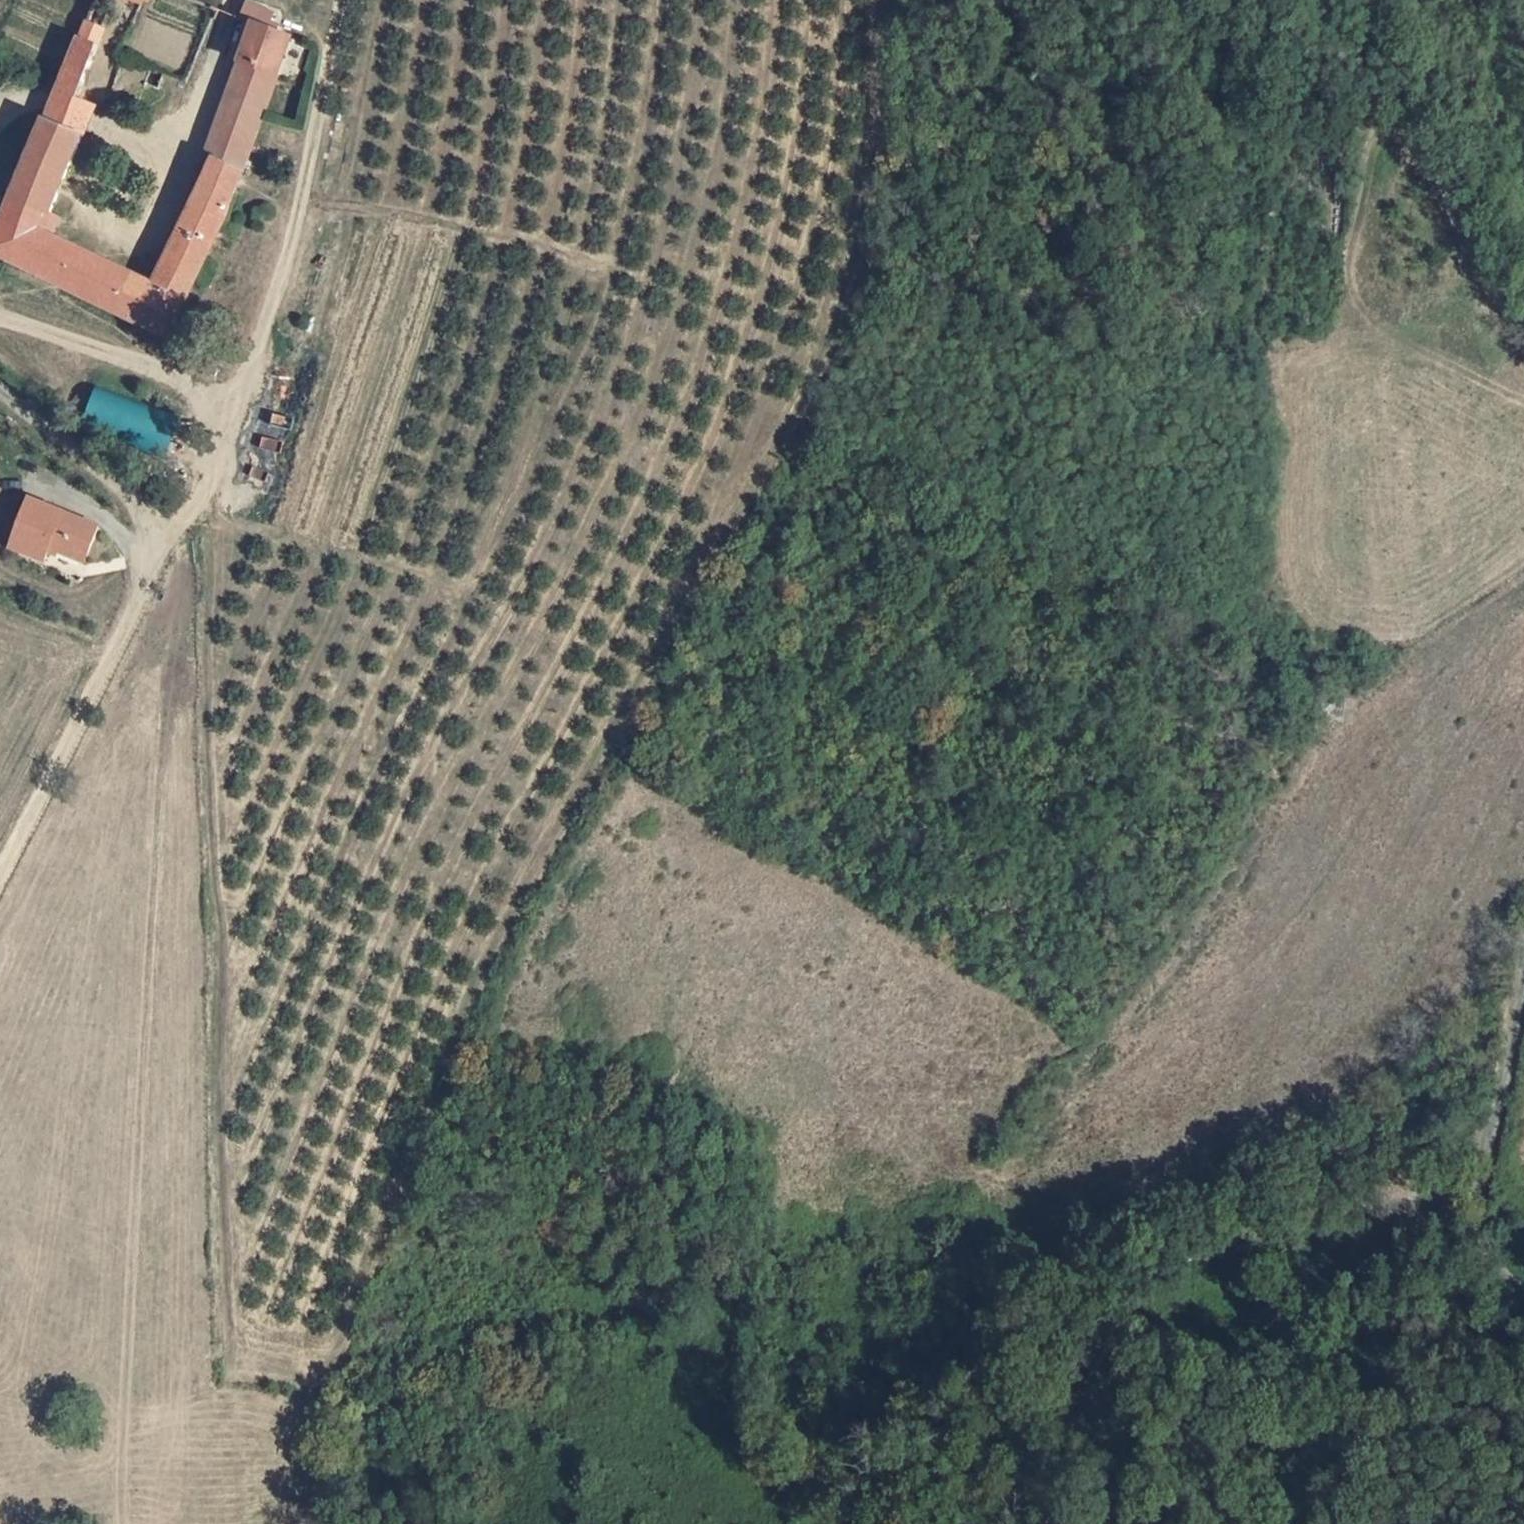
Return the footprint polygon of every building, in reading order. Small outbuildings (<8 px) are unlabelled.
[(136,48),(185,66),(204,11),(174,0),(153,0),(136,48)] [(87,22),(58,91),(77,98),(106,30),(87,22)] [(255,23),(241,58),(278,72),(291,38),(255,23)] [(264,114),(278,72),(241,58),(206,155),(214,158),(244,170),(264,114)] [(77,98),(58,91),(46,120),(83,134),(94,106),(77,98)] [(46,120),(0,233),(0,252),(167,335),(216,241),(229,211),(244,170),(214,158),(155,284),(55,235),(60,217),(51,212),(83,134),(46,120)] [(277,467),(304,379),(264,366),(236,455),(277,467)] [(91,388),(78,426),(164,455),(177,417),(91,388)] [(17,498),(0,543),(32,555),(37,544),(73,557),(86,522),(17,498)]
